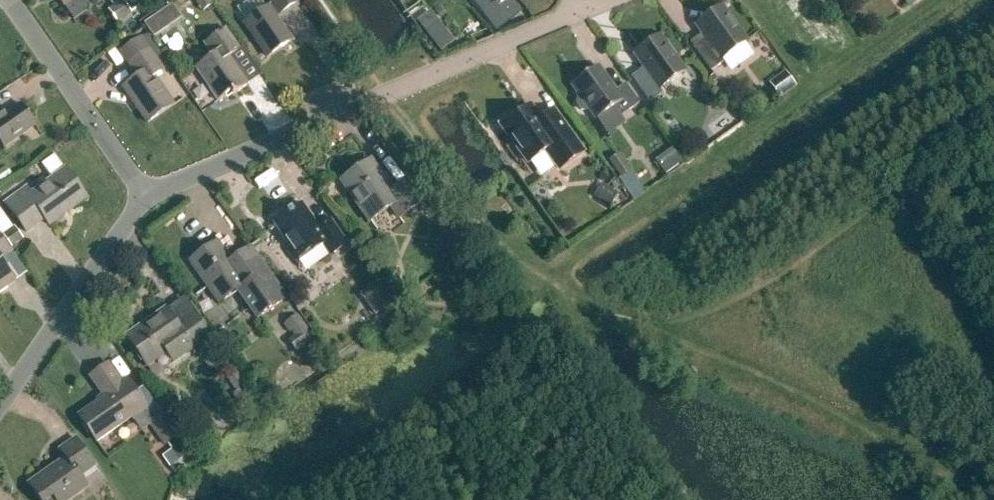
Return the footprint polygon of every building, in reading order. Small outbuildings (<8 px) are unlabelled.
[(117,23),(131,13),(122,0),(108,0),(113,7),(108,10),(117,23)] [(203,11),(211,6),(207,0),(195,0),(203,11)] [(297,0),(269,0),(272,4),(245,23),(268,56),(292,40),(276,17),(298,2),(297,0)] [(693,47),(711,72),(724,62),(722,59),(747,41),(722,7),(696,25),(703,36),(702,41),(693,47)] [(158,15),(145,24),(154,36),(167,27),(158,15)] [(230,92),(232,95),(248,84),(230,57),(240,50),(225,28),(204,43),(212,55),(195,67),(218,101),(230,92)] [(660,36),(634,55),(642,65),(641,71),(631,78),(649,104),(663,94),(659,89),(685,71),(660,36)] [(164,69),(149,48),(142,37),(121,51),(138,76),(123,86),(148,122),(174,105),(154,76),(164,69)] [(99,61),(104,69),(121,58),(116,50),(99,61)] [(577,100),(576,105),(581,111),(585,112),(589,109),(596,120),(614,107),(621,117),(639,104),(625,84),(615,91),(597,67),(571,86),(580,98),(577,100)] [(4,147),(36,125),(21,103),(0,118),(0,141),(4,147)] [(510,136),(529,163),(547,151),(561,170),(583,154),(552,110),(539,120),(529,106),(512,118),(511,116),(498,125),(507,138),(510,136)] [(672,148),(656,160),(667,175),(683,163),(672,148)] [(631,171),(619,155),(609,161),(621,178),(631,171)] [(371,159),(341,180),(370,221),(391,206),(399,218),(422,201),(408,180),(395,190),(388,181),(386,182),(371,159)] [(5,202),(27,232),(45,218),(49,225),(87,198),(65,169),(32,193),(27,186),(5,202)] [(607,185),(598,199),(609,206),(618,193),(607,185)] [(287,213),(289,216),(276,226),(298,257),(311,248),(313,251),(323,244),(330,255),(347,244),(330,219),(318,227),(301,203),(287,213)] [(1,234),(11,247),(22,239),(12,226),(1,234)] [(11,250),(0,234),(0,258),(11,250)] [(436,247),(442,257),(444,259),(458,248),(457,247),(450,237),(436,247)] [(238,289),(258,317),(286,298),(257,257),(238,271),(217,242),(191,261),(220,302),(238,289)] [(15,282),(0,260),(0,292),(15,282)] [(360,294),(375,316),(394,303),(378,281),(360,294)] [(127,336),(147,365),(166,351),(173,361),(209,336),(193,313),(177,324),(166,309),(127,336)] [(288,347),(293,354),(314,340),(297,315),(286,323),(298,341),(288,347)] [(109,364),(91,377),(105,397),(79,415),(97,441),(132,417),(133,419),(148,408),(127,378),(122,382),(109,364)] [(237,372),(228,378),(238,392),(246,385),(237,372)] [(146,425),(163,450),(169,446),(181,438),(164,412),(146,425)] [(95,465),(76,438),(60,449),(66,457),(29,483),(41,499),(68,499),(88,486),(80,475),(95,465)] [(181,438),(169,446),(180,461),(192,452),(181,438)]
